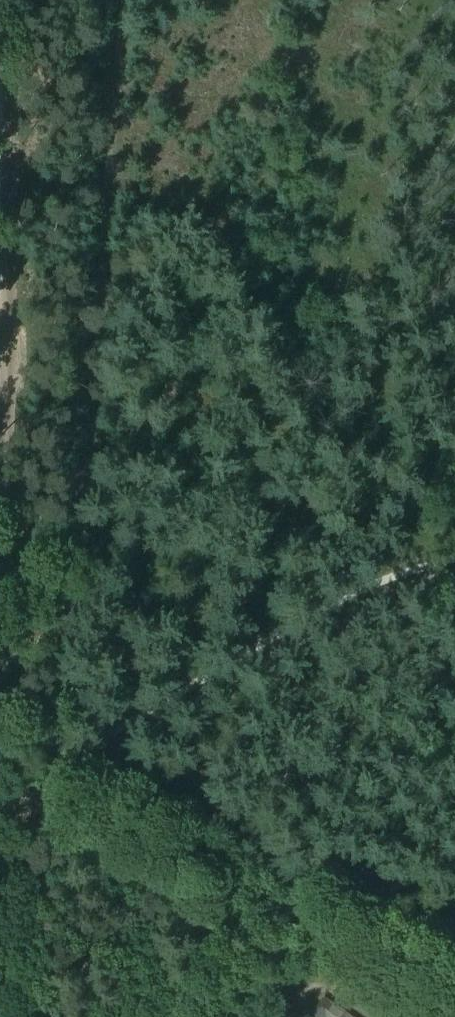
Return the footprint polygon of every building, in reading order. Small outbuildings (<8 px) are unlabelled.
[(312,1016),(353,1016),(324,998),(312,1016)]
